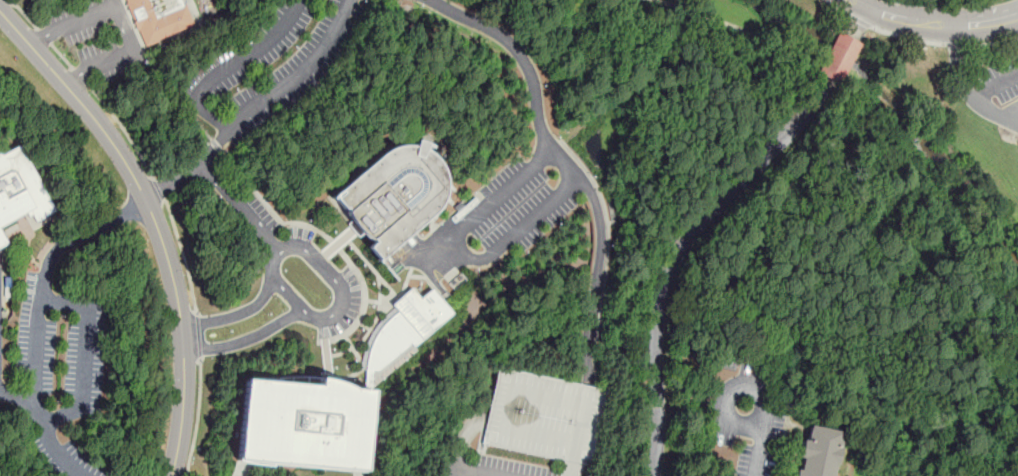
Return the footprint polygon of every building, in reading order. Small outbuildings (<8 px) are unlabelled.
[(184,0),(126,0),(143,45),(194,26),(184,0)] [(863,44),(841,31),(818,72),(841,84),(863,44)] [(0,151),(0,225),(30,209),(36,220),(57,209),(21,140),(0,151)] [(331,198),(379,256),(442,201),(444,181),(435,161),(411,149),(398,148),(385,152),(331,198)] [(9,242),(0,225),(0,247),(9,242)] [(367,472),(374,392),(370,391),(372,371),(377,371),(452,314),(432,288),(419,298),(411,287),(391,305),(395,308),(375,327),(364,349),(361,369),(366,370),(364,389),(243,376),(239,462),(367,472)] [(497,366),(607,389),(590,466),(481,443),(497,366)] [(849,428),(839,475),(795,475),(807,419),(849,428)]
